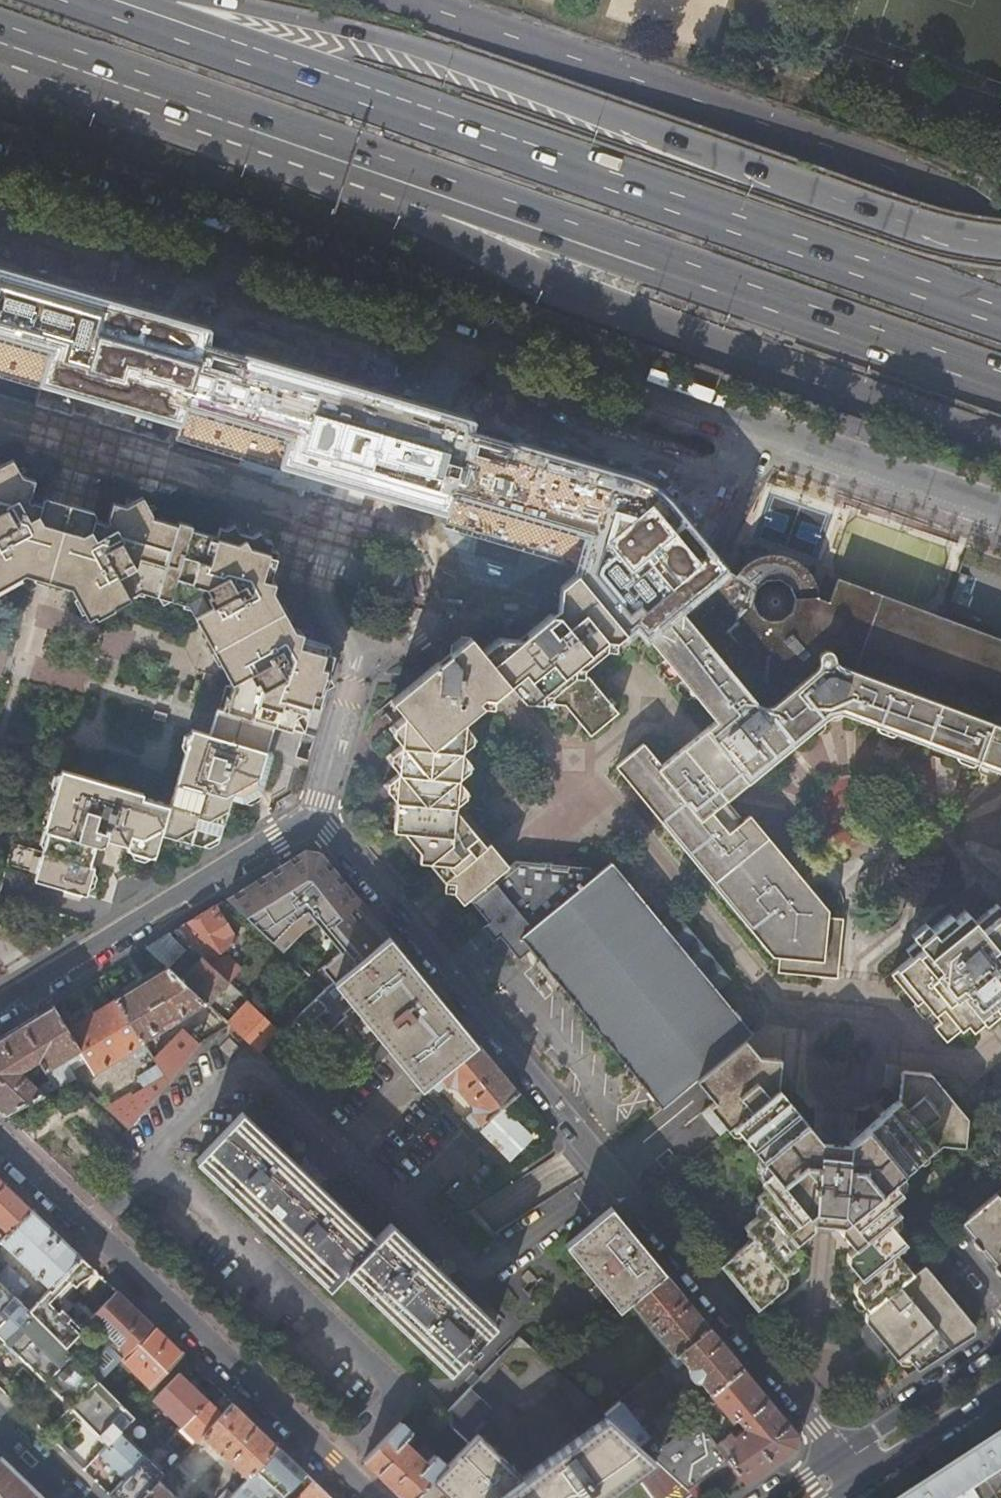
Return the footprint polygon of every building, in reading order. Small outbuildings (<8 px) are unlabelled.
[(46,350),(37,382),(179,423),(184,405),(201,342),(205,327),(67,288),(0,268),(0,337),(46,350)] [(468,431),(470,422),(443,414),(387,397),(249,356),(203,343),(201,342),(184,405),(290,436),(281,464),(308,471),(408,501),(443,511),(468,431)] [(468,431),(443,511),(443,512),(440,524),(471,580),(504,589),(562,556),(575,573),(623,632),(633,624),(640,631),(641,630),(721,569),(722,568),(690,530),(661,493),(643,481),(537,451),(468,431)] [(24,566),(41,570),(76,580),(95,616),(130,597),(125,588),(132,584),(133,580),(157,587),(156,590),(175,595),(176,592),(198,599),(196,603),(236,677),(232,680),(222,711),(274,726),(304,734),(313,705),(318,706),(333,654),(298,643),(301,631),(297,629),(287,635),(281,623),(268,599),(263,589),(273,584),(274,579),(261,576),(271,541),(218,526),(213,542),(189,535),(191,525),(178,521),(175,530),(149,523),(152,513),(112,501),(107,517),(109,520),(103,523),(102,521),(71,512),(58,508),(43,503),(33,501),(30,502),(28,494),(31,494),(35,479),(0,470),(0,578),(24,566)] [(721,569),(641,630),(645,637),(715,723),(703,734),(689,745),(662,768),(644,747),(616,769),(774,960),(782,962),(780,977),(840,982),(846,921),(832,920),(832,914),(752,817),(744,823),(727,802),(732,798),(746,786),(825,720),(827,718),(829,718),(832,716),(835,716),(839,715),(842,716),(846,717),(999,772),(1000,773),(1000,639),(839,578),(830,603),(819,600),(819,595),(817,587),(814,580),(810,573),(804,567),(798,562),(791,559),(783,556),(775,555),(768,555),(760,557),(752,560),(746,565),(740,570),(735,576),(725,570),(723,571),(721,569)] [(623,632),(575,573),(559,585),(559,587),(558,609),(557,614),(552,613),(536,626),(518,640),(499,638),(481,651),(499,674),(507,683),(511,688),(513,687),(517,693),(522,699),(531,700),(541,692),(550,693),(553,691),(564,704),(589,735),(614,713),(582,675),(573,674),(574,665),(583,666),(604,648),(603,639),(613,641),(623,632)] [(468,654),(477,647),(468,636),(459,643),(438,661),(456,664),(468,654)] [(486,845),(484,842),(479,836),(455,808),(456,804),(469,792),(458,778),(458,775),(468,767),(459,756),(463,753),(461,750),(461,747),(475,735),(464,722),(464,719),(481,705),(492,705),(492,695),(499,689),(507,683),(499,674),(481,651),(477,647),(468,654),(456,664),(438,661),(429,667),(391,699),(402,713),(402,716),(392,725),(399,735),(396,737),(400,741),(400,745),(386,756),(397,769),(397,772),(383,784),(394,797),(396,799),(393,829),(404,831),(420,849),(418,859),(429,861),(431,865),(438,859),(444,865),(448,871),(441,876),(463,903),(469,898),(470,899),(502,873),(517,860),(515,860),(509,865),(499,854),(490,843),(486,845)] [(585,672),(584,673),(582,675),(614,713),(617,711),(585,672)] [(546,702),(564,704),(553,691),(550,693),(541,692),(531,700),(546,702)] [(165,694),(158,692),(156,701),(165,703),(168,695),(165,694)] [(274,726),(222,711),(216,709),(208,733),(192,729),(169,806),(143,798),(144,795),(61,771),(44,830),(49,831),(34,880),(86,895),(94,867),(90,867),(96,846),(100,846),(106,842),(106,839),(126,845),(126,849),(154,857),(161,833),(202,845),(220,835),(231,797),(242,800),(262,790),(273,753),(267,751),(274,726)] [(162,715),(152,712),(150,721),(159,723),(162,715)] [(388,728),(396,737),(399,735),(392,725),(388,728)] [(472,764),(463,753),(459,756),(468,767),(472,764)] [(270,940),(290,959),(312,941),(325,931),(360,902),(320,853),(305,850),(226,899),(270,940)] [(437,871),(441,876),(448,871),(444,865),(438,859),(431,865),(437,871)] [(747,1042),(754,1036),(717,990),(731,978),(678,914),(664,925),(611,861),(596,874),(590,868),(517,860),(502,873),(470,899),(487,920),(499,935),(518,958),(530,948),(650,1094),(663,1110),(684,1093),(698,1082),(747,1042)] [(360,902),(325,931),(339,951),(317,970),(328,984),(333,980),(388,936),(374,918),(360,902)] [(999,905),(976,924),(967,913),(957,922),(951,916),(933,931),(928,926),(914,938),(918,943),(908,953),(913,960),(893,977),(918,1007),(919,1009),(919,1011),(922,1014),(925,1017),(928,1019),(930,1020),(935,1016),(941,1023),(936,1028),(948,1042),(967,1025),(972,1031),(998,1010),(993,1004),(1000,997),(1000,908),(999,905)] [(175,931),(203,957),(206,961),(236,940),(214,906),(175,931)] [(493,939),(499,935),(487,920),(480,924),(487,932),(493,939)] [(205,1002),(207,1004),(228,982),(206,961),(203,957),(197,962),(168,935),(147,948),(166,966),(205,1002)] [(388,936),(333,980),(354,1005),(356,1008),(422,1088),(426,1085),(477,1044),(455,1017),(388,936)] [(281,968),(290,959),(270,940),(261,949),(281,968)] [(143,1041),(205,1002),(166,966),(115,998),(143,1041)] [(297,1015),(280,1032),(292,1044),(305,1056),(348,1015),(346,1013),(354,1005),(333,980),(328,984),(325,987),(313,999),(297,1015)] [(115,998),(67,1028),(80,1050),(84,1057),(82,1058),(93,1075),(144,1044),(143,1041),(115,998)] [(259,1052),(279,1031),(265,1017),(247,1000),(226,1022),(229,1025),(259,1052)] [(70,1071),(64,1060),(80,1050),(67,1028),(53,1006),(0,1039),(0,1110),(2,1113),(4,1114),(74,1079),(77,1077),(70,1071)] [(169,1081),(199,1045),(183,1029),(153,1058),(166,1076),(169,1081)] [(909,1077),(905,1080),(904,1103),(884,1119),(883,1118),(878,1123),(851,1144),(839,1142),(827,1140),(811,1120),(800,1107),(798,1108),(782,1088),(782,1070),(782,1059),(773,1058),(761,1058),(747,1042),(698,1082),(715,1104),(702,1114),(713,1127),(721,1137),(734,1126),(763,1160),(771,1170),(760,1179),(769,1189),(766,1192),(758,1199),(760,1201),(767,1210),(745,1229),(753,1239),(720,1267),(723,1270),(742,1294),(757,1311),(787,1287),(787,1279),(781,1272),(799,1257),(800,1248),(799,1247),(795,1243),(807,1233),(813,1227),(825,1228),(837,1231),(849,1245),(853,1250),(847,1255),(847,1264),(858,1277),(861,1281),(855,1286),(854,1295),(868,1313),(865,1315),(865,1323),(878,1339),(891,1355),(898,1363),(905,1356),(917,1371),(933,1361),(964,1341),(971,1336),(973,1324),(928,1270),(919,1259),(912,1265),(896,1246),(894,1243),(905,1234),(888,1213),(895,1207),(899,1203),(889,1192),(901,1183),(892,1172),(908,1159),(912,1156),(913,1158),(918,1157),(921,1152),(928,1150),(932,1154),(940,1152),(941,1147),(969,1147),(971,1119),(934,1074),(914,1074),(909,1077)] [(498,1070),(477,1044),(426,1085),(436,1095),(448,1083),(456,1085),(472,1105),(472,1112),(463,1120),(472,1129),(516,1093),(498,1070)] [(166,1076),(107,1110),(129,1130),(169,1081),(166,1076)] [(503,1108),(480,1131),(510,1162),(534,1139),(503,1108)] [(477,1341),(495,1321),(390,1222),(375,1238),(242,1111),(196,1159),(329,1287),(345,1270),(450,1370),(467,1352),(470,1355),(480,1344),(477,1341)] [(139,1153),(133,1147),(122,1159),(128,1165),(139,1153)] [(562,1151),(472,1210),(490,1237),(517,1219),(523,1229),(544,1215),(538,1207),(580,1179),(562,1151)] [(0,1181),(0,1228),(6,1234),(7,1235),(31,1211),(0,1181)] [(996,1194),(961,1223),(988,1255),(1000,1271),(1000,1200),(996,1194)] [(666,1273),(611,1207),(565,1245),(596,1282),(619,1311),(630,1302),(666,1273)] [(31,1211),(7,1235),(6,1234),(0,1240),(0,1245),(49,1291),(80,1258),(31,1211)] [(60,1296),(71,1284),(75,1287),(79,1282),(87,1276),(93,1270),(80,1258),(49,1291),(28,1312),(64,1348),(80,1331),(60,1311),(60,1296)] [(0,1273),(0,1284),(15,1299),(26,1287),(6,1267),(0,1273)] [(674,1283),(666,1273),(630,1302),(676,1356),(711,1327),(674,1283)] [(0,1391),(24,1365),(107,1445),(120,1432),(134,1418),(100,1384),(87,1371),(70,1355),(64,1348),(28,1312),(15,1299),(0,1284),(0,1390),(0,1391)] [(112,1345),(87,1371),(100,1384),(122,1361),(152,1327),(148,1323),(116,1293),(95,1315),(89,1322),(112,1345)] [(152,1327),(122,1361),(151,1389),(183,1356),(152,1327)] [(728,1348),(711,1327),(676,1356),(660,1369),(666,1377),(686,1360),(691,1366),(689,1368),(689,1370),(689,1372),(701,1388),(705,1385),(712,1393),(743,1367),(728,1348)] [(771,1401),(743,1367),(712,1393),(711,1393),(714,1398),(734,1421),(737,1420),(740,1424),(743,1422),(746,1426),(745,1431),(736,1437),(733,1434),(734,1433),(730,1427),(726,1430),(730,1435),(718,1444),(726,1455),(747,1484),(767,1469),(796,1449),(798,1433),(771,1401)] [(205,1400),(177,1373),(152,1399),(165,1412),(159,1418),(166,1425),(172,1418),(180,1426),(205,1400)] [(490,1407),(471,1388),(452,1409),(472,1427),(490,1407)] [(220,1414),(205,1400),(180,1426),(195,1441),(200,1436),(220,1414)] [(468,1443),(443,1419),(423,1401),(400,1424),(411,1434),(401,1446),(406,1451),(408,1447),(415,1454),(412,1457),(419,1463),(423,1467),(434,1456),(445,1467),(468,1443)] [(277,1447),(231,1403),(220,1414),(200,1436),(246,1480),(277,1447)] [(655,1461),(684,1487),(708,1470),(726,1455),(718,1444),(687,1404),(639,1446),(655,1461)] [(468,1443),(445,1467),(432,1480),(450,1497),(604,1497),(655,1461),(639,1446),(607,1417),(524,1477),(521,1472),(478,1433),(468,1443)] [(145,1455),(120,1432),(107,1445),(97,1455),(122,1479),(145,1455)] [(964,1460),(907,1497),(1000,1497),(1000,1436),(964,1460)] [(272,1488),(282,1497),(306,1474),(277,1447),(246,1480),(229,1497),(263,1497),(272,1488)] [(145,1455),(122,1479),(107,1495),(111,1497),(141,1497),(157,1481),(164,1474),(145,1455)] [(0,1464),(0,1497),(35,1497),(0,1464)] [(141,1497),(174,1497),(157,1481),(141,1497)] [(330,1497),(314,1482),(298,1497),(329,1497),(330,1497)]
